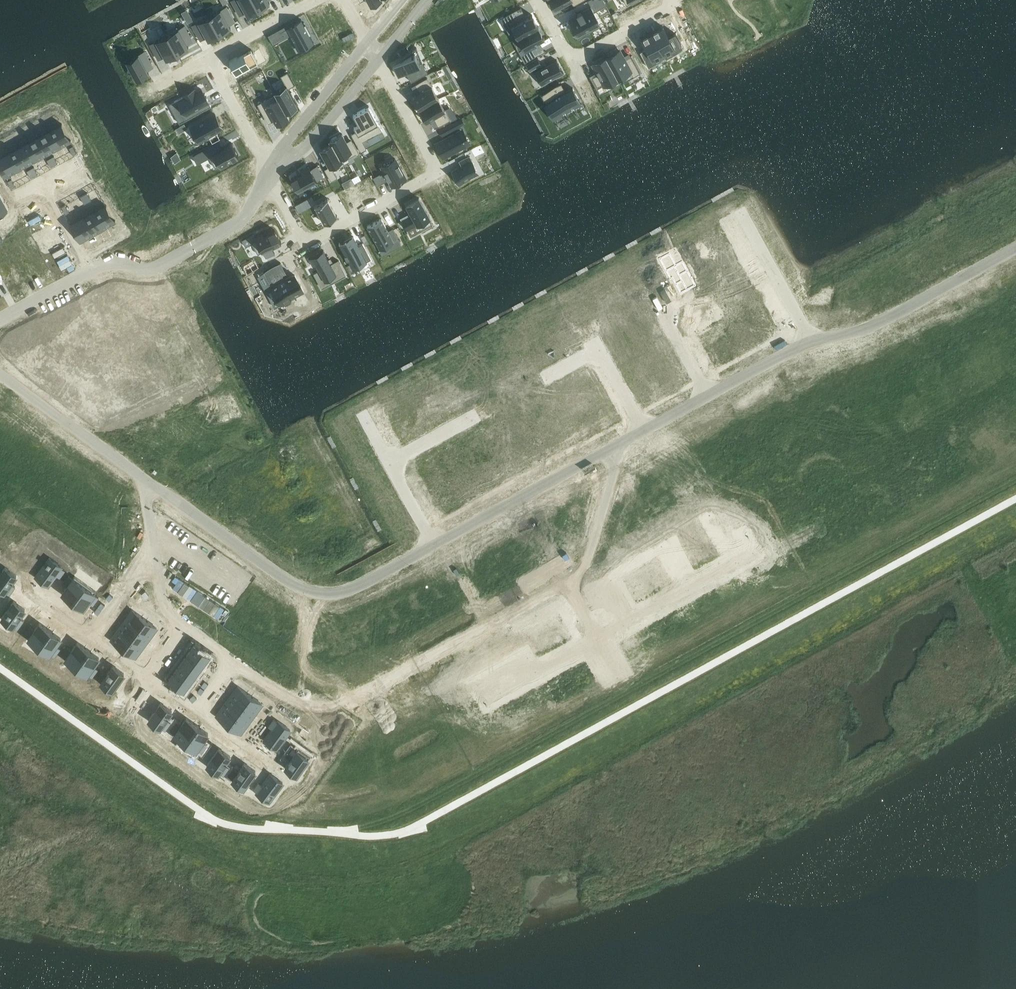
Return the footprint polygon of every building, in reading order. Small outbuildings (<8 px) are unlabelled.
[(237,12),(244,8),(246,12),(247,15),(258,9),(253,0),(231,0),(237,12)] [(258,9),(270,3),(268,0),(253,0),(258,9)] [(555,9),(570,0),(550,0),(555,9)] [(596,10),(606,5),(603,0),(591,0),(596,10)] [(226,6),(209,15),(220,34),(231,28),(229,25),(227,21),(233,18),(226,6)] [(521,7),(501,18),(501,19),(502,18),(508,29),(513,26),(518,37),(517,37),(517,38),(538,26),(532,15),(526,18),(525,18),(520,8),(521,8),(521,7)] [(577,14),(569,19),(573,26),(571,27),(571,28),(577,39),(590,32),(600,26),(593,12),(590,7),(582,11),(582,10),(576,13),(577,14)] [(209,15),(192,25),(198,37),(204,33),(206,37),(208,40),(220,34),(209,15)] [(295,23),(280,32),(284,38),(289,35),(298,52),(307,47),(307,46),(313,42),(313,43),(314,43),(309,35),(310,34),(305,25),(304,25),(301,19),(300,20),(301,20),(295,23)] [(177,26),(166,32),(178,53),(188,47),(187,44),(185,41),(191,37),(184,25),(178,28),(177,26)] [(538,26),(517,38),(519,37),(524,48),(519,50),(525,61),(524,62),(525,62),(544,52),(545,51),(544,51),(543,51),(538,41),(539,41),(545,38),(544,37),(543,38),(538,27),(538,26)] [(663,26),(652,32),(664,54),(666,58),(683,49),(675,33),(668,36),(663,26)] [(166,35),(149,44),(156,56),(162,53),(164,56),(166,60),(178,53),(166,32),(165,33),(166,35)] [(646,49),(640,52),(646,63),(664,54),(652,32),(640,38),(646,49)] [(412,50),(392,64),(398,75),(405,71),(410,80),(411,81),(427,73),(426,71),(418,51),(417,47),(412,50)] [(251,49),(229,61),(235,71),(236,73),(257,61),(257,59),(251,49)] [(144,50),(126,60),(136,79),(149,73),(147,70),(145,67),(151,64),(144,50)] [(606,57),(617,78),(620,83),(632,77),(639,73),(640,74),(630,56),(626,58),(623,57),(623,56),(620,51),(607,58),(606,57)] [(596,75),(590,78),(592,78),(595,84),(594,84),(594,85),(595,84),(596,86),(595,87),(595,88),(603,83),(607,91),(620,83),(617,78),(606,57),(593,64),(597,72),(596,75)] [(537,58),(526,64),(530,71),(541,65),(537,58)] [(556,60),(534,72),(542,85),(564,73),(556,60)] [(285,85),(274,91),(289,118),(286,113),(298,106),(290,92),(291,92),(291,91),(290,92),(288,88),(295,85),(287,72),(280,76),(285,85)] [(416,95),(413,97),(419,109),(439,99),(427,78),(415,85),(419,93),(416,95)] [(559,85),(541,95),(545,102),(544,103),(544,104),(546,103),(552,114),(561,110),(562,113),(573,107),(574,108),(578,106),(579,106),(582,104),(581,104),(572,89),(573,88),(563,93),(559,85)] [(184,96),(174,101),(185,120),(211,106),(207,98),(206,98),(206,97),(206,96),(205,97),(204,94),(205,94),(204,94),(201,89),(196,91),(194,89),(190,91),(187,92),(188,93),(183,95),(184,96)] [(275,94),(258,104),(265,117),(271,114),(277,124),(289,118),(274,91),(274,92),(275,94)] [(439,99),(419,109),(426,121),(429,120),(433,118),(437,126),(450,120),(439,99)] [(356,131),(351,134),(360,151),(366,147),(363,141),(382,130),(369,106),(353,114),(358,124),(354,126),(356,131)] [(214,113),(190,126),(199,141),(209,136),(210,137),(217,133),(216,132),(222,129),(221,126),(220,126),(219,124),(220,124),(214,113)] [(62,123),(48,130),(57,147),(71,140),(70,139),(68,141),(59,125),(62,124),(62,123)] [(451,123),(439,130),(442,135),(454,128),(451,123)] [(48,130),(38,136),(47,153),(57,147),(48,130)] [(460,130),(436,144),(443,157),(468,144),(460,130)] [(342,133),(330,140),(344,164),(342,161),(358,152),(359,153),(353,142),(348,145),(346,142),(342,133)] [(38,136),(28,141),(37,158),(39,157),(47,153),(38,136)] [(332,143),(321,150),(330,166),(324,169),(331,181),(330,179),(336,176),(337,178),(337,177),(333,170),(344,164),(330,140),(332,143)] [(28,141),(18,147),(27,164),(37,158),(28,141)] [(209,147),(193,156),(197,163),(209,156),(215,168),(219,165),(221,168),(229,163),(228,161),(238,155),(232,143),(222,148),(218,142),(209,147)] [(17,147),(8,152),(17,169),(27,164),(18,147),(17,147)] [(0,157),(0,162),(7,174),(4,176),(17,169),(8,152),(0,157)] [(461,167),(451,172),(458,185),(469,179),(479,174),(476,168),(470,156),(459,162),(461,167)] [(395,158),(381,166),(384,171),(388,180),(392,186),(406,178),(395,158)] [(302,173),(291,178),(298,191),(323,177),(317,165),(310,169),(309,165),(300,170),(302,173)] [(378,175),(373,177),(377,186),(383,183),(378,175)] [(8,209),(0,194),(0,213),(8,209)] [(328,198),(314,206),(315,206),(324,222),(324,223),(337,216),(337,215),(336,216),(327,199),(328,199),(328,198)] [(412,214),(401,220),(407,230),(417,224),(420,229),(432,222),(419,198),(406,204),(411,212),(412,214)] [(104,205),(93,211),(103,228),(113,223),(104,205)] [(93,211),(83,216),(93,234),(103,228),(93,211)] [(83,216),(73,222),(82,240),(93,234),(83,216)] [(381,218),(367,226),(374,238),(380,249),(389,244),(392,249),(401,244),(392,228),(388,231),(381,218)] [(58,225),(48,231),(57,248),(58,250),(68,244),(58,225)] [(47,230),(36,235),(46,254),(57,248),(48,231),(47,230)] [(256,240),(251,242),(252,243),(258,255),(262,252),(266,259),(275,254),(271,247),(281,242),(275,230),(264,236),(256,240)] [(253,233),(242,239),(246,246),(252,243),(251,242),(256,240),(254,237),(255,237),(253,233)] [(339,243),(345,255),(347,260),(348,259),(351,265),(353,269),(367,261),(371,259),(363,244),(362,243),(358,245),(353,237),(353,235),(339,243)] [(323,250),(309,258),(313,267),(316,265),(319,270),(313,273),(317,280),(317,279),(319,283),(335,275),(338,280),(346,275),(338,260),(334,263),(331,264),(328,259),(323,250)] [(7,270),(1,273),(6,282),(12,278),(15,283),(38,270),(28,251),(19,257),(20,260),(6,267),(7,270)] [(660,257),(659,258),(670,277),(671,276),(681,293),(696,285),(682,261),(676,264),(669,253),(661,258),(660,257)] [(263,272),(269,283),(271,283),(273,287),(272,288),(281,304),(304,291),(295,275),(285,280),(283,276),(286,274),(280,263),(263,272)] [(744,305),(736,309),(738,313),(746,309),(744,305)] [(736,309),(729,313),(731,318),(738,313),(736,309)] [(636,312),(627,316),(637,334),(640,332),(645,329),(636,312)] [(725,316),(717,320),(719,324),(727,320),(725,316)] [(717,320),(710,324),(712,328),(719,324),(717,320)] [(645,329),(640,332),(645,342),(655,337),(649,327),(645,329)] [(702,520),(686,528),(691,538),(707,530),(702,520)] [(707,530),(691,538),(696,548),(712,539),(707,530)] [(712,539),(696,548),(701,557),(717,548),(712,539)] [(717,548),(701,557),(707,567),(723,558),(717,548)] [(49,557),(35,577),(48,586),(56,575),(60,577),(65,570),(61,568),(62,567),(49,557)] [(651,557),(638,565),(644,575),(657,568),(651,557)] [(638,565),(624,572),(630,583),(644,575),(638,565)] [(0,575),(0,589),(5,593),(5,592),(10,595),(15,587),(11,584),(17,576),(5,568),(0,575)] [(657,568),(644,575),(649,586),(663,579),(657,568)] [(67,586),(62,593),(73,601),(84,585),(73,578),(68,575),(62,583),(67,586)] [(644,575),(630,583),(636,593),(649,586),(644,575)] [(663,579),(649,586),(655,597),(669,590),(663,579)] [(84,585),(73,601),(83,609),(88,602),(93,605),(99,597),(94,594),(95,593),(84,585)] [(649,586),(636,593),(642,604),(655,597),(649,586)] [(14,600),(2,617),(13,626),(14,625),(18,628),(24,620),(20,617),(25,609),(14,600)] [(132,610),(125,620),(137,629),(145,619),(132,610)] [(550,612),(537,620),(543,630),(556,623),(550,612)] [(145,619),(137,629),(149,638),(157,628),(145,619)] [(125,620),(118,630),(130,639),(137,629),(125,620)] [(537,620),(524,627),(530,638),(543,630),(537,620)] [(30,627),(24,635),(29,638),(28,639),(39,647),(50,631),(39,623),(34,630),(30,627)] [(556,623),(543,630),(549,641),(562,634),(556,623)] [(137,629),(130,639),(143,647),(149,638),(137,629)] [(118,630),(111,640),(123,649),(130,639),(118,630)] [(543,630),(530,638),(536,648),(549,641),(543,630)] [(50,631),(39,647),(49,654),(50,653),(54,657),(60,649),(56,645),(61,638),(50,631)] [(562,634),(549,641),(555,652),(568,645),(562,634)] [(130,639),(123,649),(135,658),(143,647),(130,639)] [(549,641),(536,648),(542,659),(555,652),(549,641)] [(67,647),(61,655),(66,658),(65,659),(76,667),(88,650),(77,642),(71,650),(67,647)] [(194,644),(188,654),(203,664),(209,655),(194,644)] [(88,650),(76,667),(87,675),(88,674),(92,677),(98,669),(93,666),(99,658),(88,650)] [(188,654),(181,662),(196,673),(203,664),(188,654)] [(181,662),(175,671),(190,682),(196,673),(181,662)] [(103,671),(97,679),(101,682),(101,683),(112,691),(124,674),(113,666),(107,674),(103,671)] [(175,671),(169,680),(183,691),(190,682),(175,671)] [(238,686),(230,696),(243,705),(250,695),(238,686)] [(250,695),(243,705),(255,714),(262,704),(250,695)] [(230,696),(223,706),(236,715),(243,705),(230,696)] [(161,703),(148,720),(160,728),(160,727),(165,731),(171,722),(166,719),(172,711),(161,703)] [(243,705),(236,715),(248,724),(255,714),(243,705)] [(223,706),(216,716),(228,725),(236,715),(223,706)] [(236,715),(228,725),(241,734),(248,724),(236,715)] [(176,723),(170,731),(175,734),(174,735),(185,743),(197,726),(186,718),(180,726),(176,723)] [(272,729),(264,740),(276,749),(290,730),(278,721),(277,722),(273,719),(268,726),(272,729)] [(197,726),(185,743),(196,751),(197,750),(201,753),(207,745),(202,742),(208,734),(197,726)] [(219,748),(207,765),(218,773),(219,773),(223,776),(229,768),(224,764),(230,757),(219,748)] [(291,759),(285,767),(296,776),(308,759),(297,751),(296,751),(292,748),(286,756),(291,759)] [(234,768),(228,776),(233,779),(232,780),(243,788),(256,771),(244,763),(239,771),(234,768)] [(258,782),(253,789),(257,792),(256,793),(269,802),(283,783),(270,773),(262,785),(258,782)]
